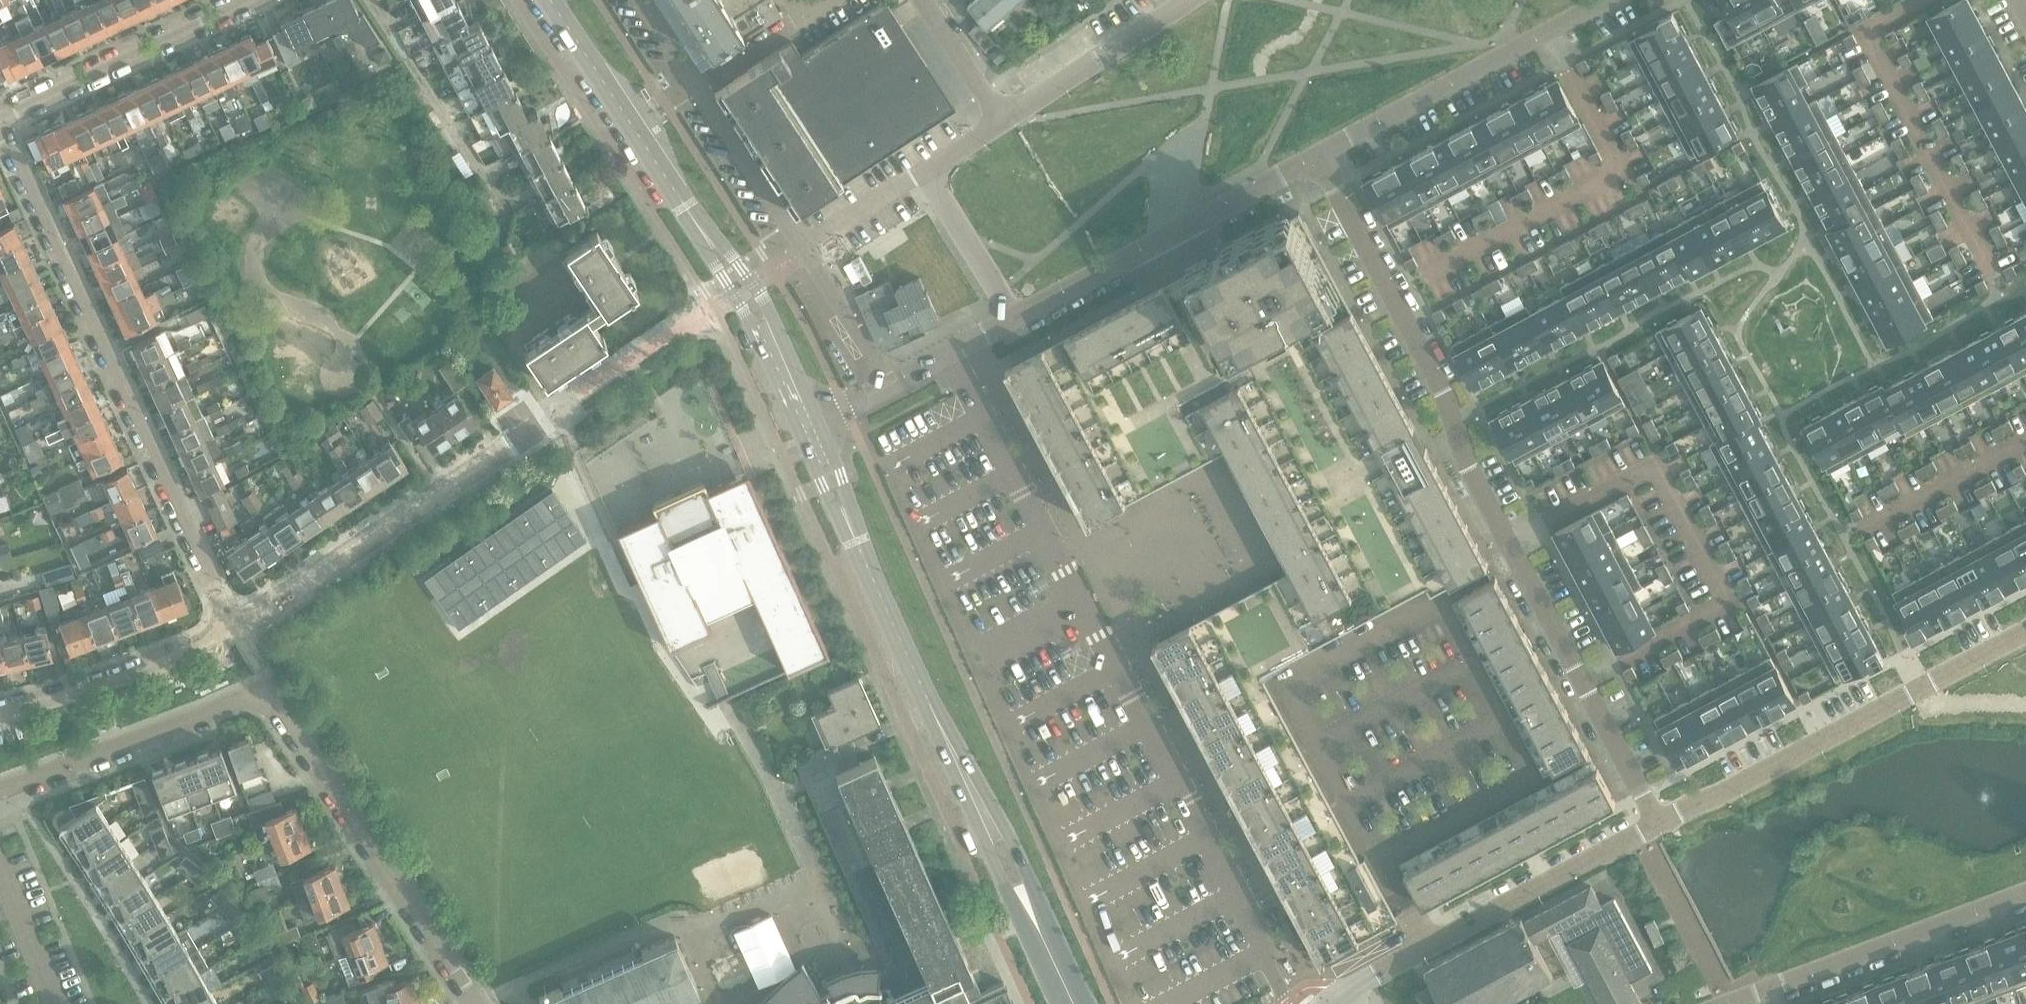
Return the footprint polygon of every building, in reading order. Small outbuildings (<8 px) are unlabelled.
[(44,24),(60,56),(67,52),(68,49),(76,46),(54,0),(45,0),(54,19),(44,24)] [(93,40),(78,8),(68,13),(62,0),(54,0),(76,46),(82,42),(85,43),(93,40)] [(78,8),(93,40),(100,36),(101,34),(108,30),(94,0),(86,0),(87,3),(78,8)] [(126,24),(114,0),(94,0),(108,30),(115,27),(118,28),(126,24)] [(141,14),(134,0),(114,0),(126,24),(132,21),(134,18),(141,14)] [(141,14),(149,10),(151,12),(158,8),(154,0),(134,0),(141,14)] [(158,8),(164,5),(166,3),(171,0),(154,0),(158,8)] [(325,0),(303,10),(315,37),(337,27),(325,0)] [(337,27),(338,26),(341,33),(348,30),(366,47),(367,48),(381,41),(363,14),(359,16),(352,0),(325,0),(337,27)] [(428,16),(457,1),(456,0),(419,0),(428,16)] [(675,0),(711,56),(731,43),(734,47),(782,15),(773,0),(675,0)] [(1008,11),(999,0),(974,0),(970,4),(984,21),(988,25),(989,27),(1003,16),(1007,19),(1011,15),(1008,11)] [(1008,11),(1021,0),(999,0),(1008,11)] [(1729,48),(1766,28),(1751,0),(1724,0),(1732,14),(1715,23),(1729,48)] [(1799,10),(1793,0),(1751,0),(1766,28),(1799,10)] [(1799,10),(1818,0),(1793,0),(1799,10)] [(1930,18),(1940,36),(1977,17),(1969,0),(1964,0),(1930,18)] [(469,25),(457,1),(428,16),(440,40),(449,36),(469,25)] [(792,41),(714,92),(724,106),(729,103),(737,116),(732,119),(750,147),(755,143),(764,156),(758,159),(776,187),(781,184),(790,196),(784,200),(794,215),(868,166),(875,162),(956,109),(885,1),(801,55),(792,41)] [(22,35),(12,40),(27,71),(34,68),(35,65),(42,61),(17,8),(14,2),(7,5),(22,35)] [(53,59),(60,56),(44,24),(35,28),(23,5),(17,8),(42,61),(51,57),(53,59)] [(294,47),(315,37),(303,10),(280,21),(284,29),(273,34),(288,65),(300,60),(294,47)] [(1676,18),(1673,13),(1660,20),(1662,25),(1630,42),(1640,62),(1686,37),(1684,35),(1687,33),(1683,25),(1680,27),(1676,18)] [(1819,13),(1807,19),(1818,40),(1829,35),(1819,13)] [(1977,17),(1940,36),(1950,54),(1987,35),(1977,17)] [(491,44),(479,20),(469,25),(449,36),(461,59),(491,44)] [(985,28),(988,25),(984,21),(981,24),(979,22),(969,31),(986,51),(997,43),(985,28)] [(1895,31),(1887,35),(1891,44),(1900,39),(1895,31)] [(241,40),(234,43),(252,82),(262,103),(269,100),(259,79),(258,79),(255,72),(277,62),(266,39),(255,45),(250,34),(242,37),(241,40)] [(1853,34),(1845,39),(1849,47),(1858,43),(1853,34)] [(1987,35),(1950,54),(1959,72),(1997,53),(1992,45),(1995,43),(1991,36),(1988,37),(1987,35)] [(1686,37),(1640,62),(1650,81),(1696,57),(1686,37)] [(27,71),(12,40),(2,45),(0,41),(0,57),(9,77),(16,74),(20,75),(27,71)] [(245,85),(252,82),(234,43),(226,47),(223,46),(216,49),(232,83),(242,78),(245,85)] [(491,44),(461,59),(474,83),(503,67),(491,44)] [(209,55),(200,59),(218,98),(225,94),(222,88),(232,83),(216,49),(210,52),(209,55)] [(419,63),(425,59),(421,51),(414,55),(419,63)] [(1997,53),(1959,72),(1969,90),(2006,71),(1997,53)] [(1908,54),(1899,58),(1904,67),(1912,63),(1908,54)] [(1696,57),(1650,81),(1661,100),(1706,76),(1696,57)] [(218,98),(200,59),(192,63),(189,62),(183,65),(199,98),(202,105),(218,98)] [(1586,60),(1578,64),(1582,73),(1591,68),(1586,60)] [(1765,106),(1808,82),(1798,64),(1755,87),(1760,96),(1757,97),(1761,105),(1764,103),(1765,106)] [(167,75),(185,113),(194,132),(201,128),(189,102),(199,98),(183,65),(176,68),(175,71),(167,75)] [(1863,66),(1854,70),(1859,79),(1867,74),(1863,66)] [(503,67),(474,83),(486,107),(516,91),(503,67)] [(2006,71),(1969,90),(1979,108),(2016,89),(2006,71)] [(1867,74),(1859,79),(1863,87),(1872,83),(1867,74)] [(151,80),(166,114),(169,120),(185,113),(167,75),(160,78),(157,77),(151,80)] [(1706,76),(1661,100),(1671,119),(1716,95),(1715,92),(1717,90),(1713,83),(1711,84),(1706,76)] [(157,118),(166,114),(151,80),(145,83),(144,86),(135,90),(159,142),(162,148),(169,144),(157,118)] [(1558,80),(1549,85),(1548,83),(1540,87),(1541,89),(1539,91),(1563,136),(1583,125),(1558,80)] [(1922,81),(1914,86),(1918,95),(1927,90),(1922,81)] [(1808,82),(1765,106),(1775,124),(1818,100),(1809,104),(1800,88),(1809,83),(1808,82)] [(2016,89),(1979,108),(1988,126),(2025,107),(2016,89)] [(124,93),(118,96),(133,129),(144,124),(153,145),(159,142),(135,90),(127,94),(124,93)] [(1539,91),(1536,92),(1534,90),(1527,94),(1528,96),(1520,101),(1544,146),(1563,136),(1539,91)] [(1927,90),(1918,95),(1923,103),(1931,99),(1927,90)] [(499,131),(508,126),(528,115),(516,91),(486,107),(499,131)] [(1610,91),(1602,96),(1606,104),(1615,100),(1610,91)] [(1716,95),(1671,119),(1681,138),(1727,114),(1716,95)] [(123,134),(133,129),(118,96),(112,98),(110,102),(102,106),(129,163),(136,160),(123,134)] [(1615,100),(1606,104),(1611,113),(1620,108),(1615,100)] [(1818,100),(1775,124),(1784,142),(1828,118),(1818,100)] [(1520,101),(1511,105),(1510,103),(1502,107),(1503,109),(1500,111),(1525,156),(1544,146),(1520,101)] [(1882,102),(1873,106),(1878,115),(1886,110),(1882,102)] [(92,108),(85,111),(101,145),(111,140),(124,169),(130,166),(129,163),(102,106),(95,109),(92,108)] [(1988,126),(1998,144),(2025,130),(2025,108),(2025,107),(1988,126)] [(549,134),(537,110),(528,115),(508,126),(520,150),(549,134)] [(1886,110),(1878,115),(1882,123),(1891,119),(1886,110)] [(77,118),(69,121),(97,181),(105,178),(91,149),(101,145),(85,111),(78,114),(77,118)] [(1500,111),(1481,121),(1506,167),(1525,156),(1500,111)] [(1727,114),(1681,138),(1692,158),(1737,134),(1735,130),(1738,129),(1733,121),(1731,122),(1727,114)] [(266,115),(255,120),(260,130),(271,125),(266,115)] [(1941,117),(1933,122),(1937,131),(1946,126),(1941,117)] [(1837,136),(1828,118),(1784,142),(1794,160),(1837,136)] [(238,125),(242,133),(252,128),(248,120),(238,125)] [(59,123),(52,127),(68,160),(78,156),(91,184),(97,181),(69,121),(62,125),(59,123)] [(1481,121),(1462,131),(1487,177),(1506,167),(1481,121)] [(1946,126),(1937,131),(1942,139),(1951,134),(1946,126)] [(58,165),(68,160),(52,127),(44,130),(43,134),(36,137),(54,175),(62,172),(58,165)] [(225,141),(236,136),(233,128),(222,133),(225,141)] [(1631,129),(1622,134),(1627,142),(1635,138),(1631,129)] [(1998,144),(2007,162),(2025,153),(2025,130),(1998,144)] [(1462,131),(1443,141),(1468,187),(1487,177),(1462,131)] [(549,134),(520,150),(532,173),(562,158),(549,134)] [(1847,154),(1837,136),(1794,160),(1798,168),(1796,169),(1800,177),(1802,175),(1803,178),(1847,154)] [(1635,138),(1627,142),(1631,151),(1640,146),(1635,138)] [(1901,138),(1892,142),(1897,151),(1906,146),(1901,138)] [(1443,141),(1424,152),(1449,197),(1468,187),(1443,141)] [(1741,142),(1733,146),(1738,154),(1746,150),(1741,142)] [(200,153),(196,144),(183,150),(187,159),(200,153)] [(1906,146),(1897,151),(1901,159),(1910,155),(1906,146)] [(1424,152),(1405,162),(1430,207),(1449,197),(1424,152)] [(1599,152),(1591,156),(1595,164),(1603,160),(1599,152)] [(1961,153),(1952,158),(1957,166),(1965,162),(1961,153)] [(2007,162),(2017,180),(2025,176),(2025,153),(2007,162)] [(1856,172),(1847,154),(1803,178),(1804,180),(1802,181),(1806,189),(1809,187),(1813,196),(1856,172)] [(1712,157),(1703,162),(1708,171),(1716,166),(1712,157)] [(532,173),(545,197),(574,182),(562,158),(532,173)] [(159,171),(169,166),(166,160),(156,164),(159,171)] [(1405,162),(1386,172),(1410,217),(1430,207),(1405,162)] [(1703,162),(1695,166),(1699,175),(1708,171),(1703,162)] [(1965,162),(1957,166),(1961,175),(1970,170),(1965,162)] [(1566,169),(1558,173),(1563,181),(1570,177),(1566,169)] [(1386,172),(1383,174),(1382,171),(1374,175),(1375,178),(1366,183),(1391,228),(1410,217),(1386,172)] [(1856,172),(1813,196),(1823,214),(1866,190),(1856,172)] [(1647,173),(1638,178),(1643,186),(1651,181),(1647,173)] [(1558,174),(1550,178),(1554,186),(1562,181),(1558,174)] [(1920,174),(1912,178),(1916,187),(1925,182),(1920,174)] [(2017,180),(2025,197),(2025,176),(2017,180)] [(1676,177),(1667,181),(1672,190),(1680,185),(1676,177)] [(63,197),(80,189),(75,179),(58,186),(63,197)] [(525,189),(521,181),(508,188),(512,196),(525,189)] [(1667,181),(1659,186),(1663,194),(1672,190),(1667,181)] [(1786,226),(1773,202),(1776,201),(1771,192),(1769,194),(1762,181),(1742,191),(1766,237),(1769,235),(1770,238),(1778,233),(1777,231),(1786,226)] [(146,201),(157,196),(151,182),(139,187),(146,201)] [(587,206),(574,182),(545,197),(557,221),(587,206)] [(1925,182),(1916,187),(1921,195),(1929,191),(1925,182)] [(73,218),(122,195),(125,194),(122,186),(99,197),(94,187),(65,201),(65,202),(64,205),(66,208),(69,209),(73,218)] [(1528,189),(1520,193),(1524,201),(1532,197),(1528,189)] [(1980,189),(1971,194),(1976,203),(1985,198),(1980,189)] [(1876,208),(1866,190),(1823,214),(1832,231),(1830,232),(1830,233),(1876,208)] [(1748,246),(1766,237),(1742,191),(1724,201),(1748,246)] [(2,215),(9,211),(0,192),(0,210),(2,215)] [(1520,194),(1512,198),(1516,206),(1524,202),(1520,194)] [(79,236),(110,221),(119,217),(115,208),(126,203),(122,195),(73,218),(77,226),(75,229),(79,236)] [(1498,221),(1509,216),(1501,198),(1489,203),(1498,221)] [(1985,198),(1976,203),(1980,211),(1989,206),(1985,198)] [(148,203),(154,216),(163,212),(157,199),(148,203)] [(1748,246),(1724,201),(1706,210),(1730,256),(1748,246)] [(1643,202),(1635,207),(1639,215),(1648,211),(1643,202)] [(1635,207),(1626,211),(1631,220),(1639,215),(1635,207)] [(1876,208),(1830,233),(1831,235),(1829,236),(1833,244),(1835,243),(1840,251),(1885,226),(1876,208)] [(1490,210),(1482,214),(1486,222),(1494,217),(1490,210)] [(1730,256),(1706,210),(1688,220),(1712,266),(1730,256)] [(1939,210),(1931,214),(1935,223),(1944,218),(1939,210)] [(1348,313),(1294,211),(1177,273),(1173,274),(1160,282),(1059,334),(1039,345),(995,368),(1082,534),(1125,511),(1226,458),(1287,574),(1188,626),(1148,647),(1318,968),(1352,950),(1358,946),(1359,946),(1398,925),(1367,865),(1362,868),(1262,678),(1427,592),(1431,599),(1449,590),(1484,572),(1353,323),(1348,313)] [(1481,214),(1474,218),(1478,226),(1486,222),(1481,214)] [(1944,218),(1935,223),(1940,231),(1949,227),(1944,218)] [(1889,224),(1896,240),(1907,235),(1900,219),(1889,224)] [(1712,266),(1688,220),(1670,230),(1694,275),(1696,274),(1698,276),(1705,272),(1704,270),(1712,266)] [(114,230),(110,221),(79,236),(81,242),(84,243),(88,251),(133,230),(130,223),(114,230)] [(1607,221),(1599,226),(1603,235),(1612,230),(1607,221)] [(1999,225),(1991,230),(1995,239),(2004,234),(1999,225)] [(23,243),(15,226),(0,232),(0,254),(23,243)] [(1599,226),(1590,230),(1595,239),(1603,235),(1599,226)] [(1895,244),(1885,226),(1840,251),(1849,269),(1895,244)] [(91,262),(94,269),(125,254),(122,245),(144,234),(141,227),(133,230),(88,251),(92,259),(91,262)] [(1452,230),(1444,234),(1448,242),(1456,237),(1452,230)] [(1670,230),(1652,239),(1675,283),(1692,274),(1693,276),(1694,275),(1670,230)] [(567,266),(581,287),(617,262),(597,232),(566,253),(572,263),(567,266)] [(179,248),(172,233),(161,237),(168,253),(179,248)] [(1443,234),(1436,238),(1440,246),(1447,242),(1443,234)] [(2004,234),(1995,239),(2000,247),(2008,243),(2004,234)] [(1652,239),(1634,249),(1657,292),(1675,283),(1652,239)] [(1571,241),(1563,245),(1567,254),(1576,249),(1571,241)] [(23,243),(0,254),(0,275),(31,260),(23,243)] [(1895,244),(1849,269),(1850,271),(1848,272),(1852,280),(1855,279),(1859,287),(1904,262),(1895,244)] [(1563,245),(1554,250),(1559,258),(1567,254),(1563,245)] [(1959,246),(1950,250),(1955,259),(1963,254),(1959,246)] [(1634,249),(1616,258),(1639,302),(1657,292),(1634,249)] [(134,250),(125,254),(94,269),(97,275),(100,276),(104,285),(158,259),(154,252),(138,259),(134,250)] [(1963,254),(1955,259),(1959,267),(1968,263),(1963,254)] [(1414,258),(1406,262),(1410,269),(1418,265),(1414,258)] [(1616,258),(1598,268),(1621,311),(1639,302),(1616,258)] [(161,266),(158,259),(104,285),(107,292),(106,295),(109,302),(140,288),(137,279),(161,266)] [(31,260),(0,275),(4,284),(0,286),(0,295),(39,277),(31,260)] [(1535,260),(1527,264),(1531,273),(1540,268),(1535,260)] [(572,313),(552,327),(576,363),(606,343),(591,320),(605,311),(606,313),(637,293),(617,262),(581,287),(594,307),(586,313),(586,312),(576,319),(572,313)] [(1914,280),(1904,262),(1859,287),(1868,305),(1914,280)] [(1527,264),(1518,269),(1523,278),(1531,273),(1527,264)] [(2013,265),(2005,270),(2009,278),(2018,274),(2013,265)] [(1598,268),(1580,278),(1603,321),(1621,311),(1598,268)] [(39,277),(0,295),(0,302),(1,304),(12,299),(16,308),(47,294),(39,277)] [(892,282),(865,294),(868,298),(864,300),(881,339),(890,335),(896,348),(929,333),(926,327),(940,320),(937,313),(938,312),(929,291),(928,291),(922,278),(902,287),(900,291),(902,296),(899,298),(892,282)] [(1580,278),(1562,287),(1585,331),(1603,321),(1580,278)] [(1499,279),(1490,284),(1495,292),(1504,288),(1499,279)] [(1914,280),(1868,305),(1878,323),(1924,298),(1914,280)] [(1985,281),(1976,285),(1981,293),(1989,289),(1985,281)] [(115,309),(119,318),(172,293),(181,289),(177,282),(152,294),(152,293),(144,297),(140,288),(109,302),(112,308),(115,309)] [(1490,284),(1482,288),(1487,297),(1495,292),(1490,284)] [(1566,296),(1548,305),(1567,340),(1569,339),(1570,341),(1578,337),(1577,335),(1585,331),(1562,287),(1561,288),(1566,296)] [(175,300),(172,293),(119,318),(122,325),(121,328),(123,332),(126,333),(126,335),(165,316),(160,307),(175,300)] [(47,294),(16,308),(20,318),(0,327),(0,337),(54,311),(47,294)] [(1463,298),(1454,303),(1459,311),(1467,307),(1463,298)] [(1924,298),(1878,323),(1880,326),(1877,327),(1881,335),(1884,333),(1889,343),(1913,330),(1914,332),(1922,328),(1921,325),(1934,318),(1924,298)] [(1548,305),(1531,314),(1527,306),(1526,306),(1549,350),(1567,340),(1548,305)] [(1526,306),(1508,316),(1531,359),(1549,350),(1526,306)] [(206,307),(187,315),(191,325),(210,316),(206,307)] [(1703,312),(1702,309),(1678,322),(1677,319),(1668,324),(1670,326),(1657,333),(1667,353),(1713,329),(1711,326),(1714,325),(1710,317),(1707,318),(1703,312)] [(1442,310),(1434,314),(1438,322),(1446,318),(1442,310)] [(31,342),(32,342),(62,328),(54,311),(0,337),(4,344),(27,333),(31,342)] [(2018,319),(2025,334),(2025,315),(2018,319)] [(1508,316),(1490,326),(1513,369),(1531,359),(1508,316)] [(2015,321),(2014,318),(2006,322),(2007,325),(1999,329),(2023,375),(2025,373),(2025,334),(2018,319),(2015,321)] [(1490,326),(1472,335),(1495,379),(1513,369),(1490,326)] [(546,384),(576,363),(552,327),(532,340),(536,346),(525,353),(546,384)] [(62,329),(62,328),(32,342),(36,351),(12,362),(16,370),(32,363),(70,345),(66,337),(67,335),(64,329),(62,329)] [(1713,329),(1667,353),(1677,371),(1722,347),(1713,329)] [(1999,329),(1990,334),(1989,332),(1981,336),(1983,338),(1980,339),(2004,385),(2023,375),(1999,329)] [(470,334),(461,340),(465,345),(473,339),(470,334)] [(1472,335),(1453,345),(1476,389),(1485,384),(1486,386),(1494,382),(1493,380),(1495,379),(1472,335)] [(133,348),(142,368),(166,357),(157,337),(133,348)] [(189,339),(177,344),(180,350),(192,345),(189,339)] [(1980,339),(1961,350),(1985,395),(2004,385),(1980,339)] [(43,365),(47,375),(78,360),(75,353),(73,352),(70,345),(32,363),(35,369),(43,365)] [(1722,347),(1677,371),(1686,389),(1732,365),(1722,347)] [(1961,350),(1942,360),(1966,405),(1985,395),(1961,350)] [(142,368),(152,389),(185,374),(175,353),(166,357),(142,368)] [(1618,354),(1609,359),(1614,367),(1622,363),(1618,354)] [(82,368),(78,360),(47,375),(51,384),(22,397),(26,406),(30,403),(85,378),(82,370),(82,368)] [(198,360),(187,365),(190,371),(201,366),(198,360)] [(440,369),(455,393),(469,384),(453,360),(440,369)] [(1942,360),(1923,370),(1947,415),(1966,405),(1942,360)] [(1603,362),(1594,367),(1593,364),(1585,368),(1586,371),(1584,372),(1607,416),(1626,406),(1603,362)] [(1732,365),(1686,389),(1696,407),(1742,383),(1732,365)] [(493,367),(478,378),(496,406),(512,396),(493,367)] [(1923,370),(1914,375),(1913,372),(1905,376),(1906,379),(1904,380),(1928,426),(1947,415),(1923,370)] [(1584,372),(1566,382),(1589,425),(1607,416),(1584,372)] [(194,395),(185,374),(152,389),(161,410),(185,399),(194,395)] [(58,399),(62,408),(94,394),(90,385),(88,385),(85,378),(30,403),(33,410),(58,399)] [(1904,380),(1885,390),(1883,386),(1882,386),(1909,436),(1928,426),(1904,380)] [(208,381),(197,386),(200,392),(211,387),(208,381)] [(1566,382),(1548,391),(1571,435),(1589,425),(1566,382)] [(1633,383),(1625,388),(1629,397),(1638,392),(1633,383)] [(1742,383),(1696,407),(1706,425),(1751,401),(1742,383)] [(1882,386),(1879,388),(1878,385),(1870,389),(1871,392),(1863,396),(1888,442),(1888,441),(1884,433),(1901,424),(1908,436),(1909,436),(1882,386)] [(1548,391),(1530,401),(1553,444),(1571,435),(1548,391)] [(1638,392),(1629,397),(1634,405),(1642,400),(1638,392)] [(98,401),(94,394),(62,408),(66,417),(42,428),(46,436),(100,410),(97,404),(98,401)] [(435,409),(453,436),(476,421),(458,394),(435,409)] [(1863,396),(1844,406),(1844,407),(1868,452),(1888,442),(1863,396)] [(171,432),(195,420),(185,399),(161,410),(171,432)] [(371,400),(360,408),(369,422),(380,414),(371,400)] [(1530,401),(1522,405),(1521,403),(1513,407),(1514,409),(1512,410),(1535,454),(1553,444),(1530,401)] [(1751,401),(1706,425),(1715,442),(1711,445),(1761,419),(1760,417),(1762,415),(1758,408),(1756,409),(1751,401)] [(207,408),(209,414),(221,408),(218,402),(207,408)] [(1844,407),(1844,406),(1825,417),(1849,462),(1868,452),(1844,407)] [(432,450),(453,436),(435,409),(415,423),(410,414),(399,422),(414,444),(423,438),(432,450)] [(1510,412),(1509,409),(1501,413),(1502,416),(1493,420),(1516,464),(1535,454),(1512,410),(1510,412)] [(73,432),(78,442),(110,427),(106,419),(104,419),(100,410),(46,436),(49,443),(73,432)] [(171,432),(181,453),(214,437),(204,416),(195,420),(171,432)] [(1825,417),(1822,418),(1821,416),(1813,420),(1814,422),(1805,427),(1818,451),(1816,453),(1820,461),(1823,460),(1830,473),(1849,462),(1825,417)] [(1653,419),(1644,424),(1648,433),(1657,428),(1653,419)] [(1711,445),(1721,463),(1766,439),(1757,422),(1761,420),(1761,419),(1711,445)] [(2010,421),(2001,425),(2006,434),(2014,429),(2010,421)] [(216,429),(219,435),(231,430),(228,424),(216,429)] [(342,433),(336,424),(324,432),(328,438),(330,441),(342,433)] [(1636,424),(1627,428),(1632,437),(1640,432),(1636,424)] [(2001,425),(1993,430),(1997,438),(2006,434),(2001,425)] [(113,434),(110,427),(78,442),(82,450),(74,454),(78,461),(115,444),(112,437),(113,434)] [(1657,428),(1648,433),(1653,441),(1662,436),(1657,428)] [(220,450),(214,437),(181,453),(191,474),(215,463),(211,454),(220,450)] [(334,447),(330,441),(328,438),(322,442),(336,462),(341,458),(334,447)] [(1607,439),(1599,443),(1604,452),(1612,447),(1607,439)] [(1721,463),(1730,481),(1776,457),(1766,439),(1721,463)] [(1675,441),(1667,446),(1671,455),(1680,450),(1675,441)] [(1971,441),(1963,446),(1968,454),(1976,450),(1971,441)] [(334,447),(341,458),(347,454),(339,443),(334,447)] [(1599,443),(1590,448),(1595,457),(1604,452),(1599,443)] [(123,461),(123,460),(123,458),(120,451),(119,451),(115,444),(78,461),(81,468),(88,465),(92,474),(123,461)] [(391,444),(370,457),(386,480),(406,467),(391,444)] [(240,451),(238,445),(226,450),(229,456),(240,451)] [(1963,446),(1954,450),(1959,459),(1968,454),(1963,446)] [(365,494),(386,480),(370,457),(350,471),(365,494)] [(1730,481),(1740,499),(1785,475),(1776,457),(1730,481)] [(1571,458),(1563,463),(1568,471),(1576,467),(1571,458)] [(1934,459),(1927,463),(1931,471),(1939,467),(1934,459)] [(202,494),(220,486),(224,483),(215,463),(191,474),(200,495),(202,494)] [(1563,463),(1554,467),(1559,476),(1568,471),(1563,463)] [(250,472),(247,466),(236,471),(239,477),(250,472)] [(2014,470),(2018,478),(2025,474),(2022,466),(2014,470)] [(1925,467),(1917,471),(1921,479),(1929,475),(1925,467)] [(137,490),(127,469),(102,480),(112,502),(137,490)] [(1690,469),(1681,473),(1686,482),(1694,477),(1690,469)] [(293,474),(300,485),(306,481),(299,471),(293,474)] [(330,484),(345,507),(365,494),(350,471),(330,484)] [(293,474),(288,478),(295,489),(300,485),(293,474)] [(1740,499),(1749,517),(1795,493),(1785,475),(1740,499)] [(641,583),(670,648),(671,648),(698,688),(711,682),(719,700),(734,693),(786,669),(787,670),(828,652),(751,480),(740,485),(738,481),(736,476),(708,489),(704,481),(652,505),(656,512),(617,530),(618,533),(638,577),(641,583)] [(1694,477),(1686,482),(1690,491),(1699,486),(1694,477)] [(80,479),(59,489),(59,490),(43,497),(47,505),(63,497),(63,498),(84,489),(80,479)] [(1532,479),(1524,483),(1529,492),(1537,487),(1532,479)] [(1895,482),(1887,486),(1891,495),(1900,490),(1895,482)] [(1992,482),(1985,486),(1989,493),(1996,489),(1992,482)] [(324,522),(345,507),(330,484),(309,499),(324,522)] [(208,506),(226,497),(220,486),(202,494),(208,506)] [(1887,486),(1878,491),(1883,500),(1891,495),(1887,486)] [(1984,487),(1976,491),(1980,498),(1988,494),(1984,487)] [(84,489),(63,498),(68,508),(89,499),(84,489)] [(147,511),(137,490),(112,502),(122,523),(147,511)] [(553,491),(424,580),(459,630),(587,540),(553,491)] [(1749,517),(1759,535),(1805,511),(1803,509),(1806,508),(1802,500),(1799,501),(1795,493),(1749,517)] [(1629,495),(1620,499),(1624,507),(1633,502),(1629,495)] [(213,518),(231,509),(226,497),(208,506),(213,518)] [(251,512),(257,509),(252,501),(250,498),(244,502),(251,512)] [(252,501),(257,509),(259,512),(265,508),(258,498),(252,501)] [(289,512),(304,535),(324,522),(309,499),(289,512)] [(1954,502),(1946,506),(1951,514),(1958,510),(1954,502)] [(1709,505),(1700,509),(1705,518),(1714,513),(1709,505)] [(76,528),(105,515),(101,507),(72,520),(76,528)] [(1946,507),(1938,511),(1942,519),(1950,515),(1946,507)] [(1859,508),(1851,513),(1856,521),(1864,517),(1859,508)] [(237,521),(231,509),(213,518),(218,529),(237,521)] [(1556,533),(1567,553),(1612,529),(1602,509),(1556,533)] [(157,533),(147,511),(122,523),(132,545),(157,533)] [(1759,535),(1769,553),(1814,529),(1810,521),(1812,520),(1808,512),(1806,513),(1805,511),(1759,535)] [(284,549),(304,535),(289,512),(268,526),(284,549)] [(1714,513),(1705,518),(1709,526),(1718,522),(1714,513)] [(264,562),(284,549),(268,526),(266,522),(259,527),(261,530),(249,539),(264,562)] [(1916,522),(1908,526),(1913,534),(1920,530),(1916,522)] [(2009,531),(2025,564),(2025,522),(2009,531)] [(1645,525),(1636,530),(1641,538),(1649,534),(1645,525)] [(1907,527),(1900,531),(1904,539),(1912,535),(1907,527)] [(103,541),(115,536),(111,528),(99,533),(103,541)] [(1612,529),(1567,553),(1577,572),(1622,548),(1612,529)] [(1769,553),(1778,571),(1824,547),(1814,529),(1769,553)] [(2009,531),(1990,541),(2014,587),(2022,582),(2024,585),(2025,583),(2025,564),(2009,531)] [(1649,534),(1641,538),(1645,547),(1654,542),(1649,534)] [(1874,537),(1867,541),(1871,549),(1878,545),(1874,537)] [(144,559),(165,549),(160,538),(139,548),(144,559)] [(243,576),(264,562),(249,539),(228,553),(243,576)] [(1728,541),(1720,545),(1724,554),(1733,549),(1728,541)] [(2014,587),(1990,541),(1970,551),(1995,597),(1998,596),(1999,598),(2007,594),(2006,591),(2014,587)] [(9,543),(0,546),(0,560),(12,557),(9,543)] [(1778,571),(1788,589),(1833,565),(1824,547),(1778,571)] [(1622,548),(1577,572),(1587,591),(1633,567),(1622,548)] [(1733,549),(1724,554),(1729,563),(1737,558),(1733,549)] [(1995,597),(1970,551),(1951,562),(1976,607),(1995,597)] [(1976,607),(1951,562),(1932,572),(1957,617),(1976,607)] [(1665,563),(1656,568),(1661,576),(1670,572),(1665,563)] [(75,576),(71,565),(42,573),(46,585),(75,576)] [(1788,589),(1798,607),(1843,583),(1842,581),(1844,580),(1840,572),(1838,573),(1833,565),(1788,589)] [(1633,567),(1587,591),(1597,610),(1643,586),(1633,567)] [(140,626),(163,617),(152,587),(137,593),(128,570),(120,573),(125,585),(129,596),(140,626)] [(165,582),(152,587),(163,617),(188,608),(173,570),(162,574),(165,582)] [(1670,572),(1661,576),(1666,585),(1674,580),(1670,572)] [(1957,617),(1932,572),(1913,582),(1938,628),(1946,623),(1947,625),(1955,621),(1954,619),(1957,617)] [(116,588),(125,585),(120,573),(112,577),(116,588)] [(1748,577),(1739,581),(1743,590),(1752,585),(1748,577)] [(78,603),(87,600),(79,579),(70,582),(78,603)] [(1507,599),(1496,579),(1462,597),(1473,617),(1507,599)] [(1938,628),(1913,582),(1893,592),(1911,625),(1906,627),(1914,640),(1938,628)] [(1798,607),(1807,625),(1853,601),(1843,583),(1798,607)] [(71,653),(94,644),(83,614),(62,622),(58,611),(60,610),(53,586),(40,591),(55,637),(64,634),(71,653)] [(1643,586),(1597,610),(1607,629),(1644,610),(1635,591),(1643,587),(1643,586)] [(1762,603),(1757,595),(1748,599),(1753,608),(1762,603)] [(31,610),(41,608),(38,596),(28,599),(31,610)] [(118,635),(140,626),(129,596),(106,605),(118,635)] [(1517,618),(1507,599),(1473,617),(1483,637),(1517,618)] [(1807,625),(1817,643),(1862,619),(1853,601),(1807,625)] [(1686,602),(1677,607),(1682,615),(1690,611),(1686,602)] [(118,635),(106,605),(83,614),(94,644),(118,635)] [(1644,610),(1607,629),(1618,649),(1655,629),(1644,610)] [(1747,613),(1739,617),(1744,626),(1752,621),(1747,613)] [(1767,613),(1758,617),(1763,626),(1771,621),(1767,613)] [(1528,637),(1517,618),(1483,637),(1493,656),(1528,637)] [(1817,643),(1826,661),(1872,637),(1868,629),(1870,628),(1866,620),(1863,621),(1862,619),(1817,643)] [(1771,621),(1763,626),(1767,634),(1776,630),(1771,621)] [(37,633),(22,637),(29,664),(53,658),(46,626),(36,629),(37,633)] [(1717,629),(1708,633),(1713,642),(1722,638),(1717,629)] [(1708,633),(1700,638),(1705,647),(1713,642),(1708,633)] [(4,669),(29,664),(22,637),(8,640),(7,636),(0,637),(0,651),(4,669)] [(1538,656),(1528,637),(1493,656),(1503,675),(1538,656)] [(1885,661),(1872,637),(1826,661),(1837,681),(1869,664),(1872,668),(1885,661)] [(1679,649),(1670,654),(1675,662),(1684,658),(1679,649)] [(1786,649),(1777,653),(1782,662),(1790,657),(1786,649)] [(1670,654),(1662,658),(1666,667),(1675,662),(1670,654)] [(1548,675),(1538,656),(1503,675),(1513,694),(1548,675)] [(1790,657),(1782,662),(1786,671),(1795,666),(1790,657)] [(1796,703),(1771,658),(1752,668),(1776,714),(1779,712),(1780,714),(1788,710),(1786,708),(1796,703)] [(1633,667),(1624,672),(1629,680),(1637,675),(1633,667)] [(1776,714),(1752,668),(1732,678),(1757,724),(1776,714)] [(827,689),(834,705),(865,691),(858,675),(827,689)] [(1558,694),(1548,675),(1513,694),(1524,713),(1558,694)] [(1757,724),(1732,678),(1713,689),(1738,734),(1757,724)] [(1738,734),(1713,689),(1694,699),(1719,744),(1738,734)] [(880,723),(865,691),(834,705),(816,713),(830,745),(849,736),(849,737),(880,723)] [(1808,691),(1800,695),(1804,704),(1813,700),(1808,691)] [(1568,713),(1558,694),(1524,713),(1534,732),(1568,713)] [(1719,744),(1694,699),(1675,709),(1700,754),(1719,744)] [(1700,754),(1675,709),(1655,719),(1680,765),(1689,760),(1690,762),(1698,758),(1697,756),(1700,754)] [(1578,732),(1568,713),(1534,732),(1544,751),(1578,732)] [(1589,753),(1578,732),(1544,751),(1555,771),(1589,753)] [(874,860),(847,800),(835,774),(860,762),(849,737),(849,736),(830,745),(795,761),(837,855),(844,873),(874,860)] [(249,740),(229,747),(240,779),(260,772),(249,740)] [(209,751),(197,755),(213,798),(236,789),(222,750),(222,751),(220,747),(219,747),(220,750),(210,753),(209,751)] [(187,759),(175,764),(191,806),(213,798),(197,755),(197,756),(198,758),(188,762),(187,759)] [(981,992),(969,965),(875,756),(835,774),(847,800),(874,860),(844,873),(886,965),(878,969),(869,969),(860,970),(844,974),(836,978),(827,983),(827,985),(819,990),(806,968),(796,974),(787,981),(775,992),(770,996),(762,1003),(1014,1003),(1004,982),(981,992)] [(1588,775),(1597,769),(1590,756),(1580,761),(1588,775)] [(165,770),(164,768),(152,773),(153,775),(168,815),(191,806),(175,764),(174,764),(175,767),(165,770)] [(1598,770),(1578,780),(1596,815),(1617,804),(1598,770)] [(132,784),(139,802),(152,797),(146,779),(132,784)] [(1578,780),(1559,790),(1577,825),(1596,815),(1578,780)] [(247,800),(251,812),(276,803),(271,790),(247,800)] [(1559,790),(1540,801),(1558,835),(1577,825),(1559,790)] [(157,810),(152,797),(139,802),(144,815),(157,810)] [(122,838),(129,834),(106,798),(99,802),(122,838)] [(59,828),(72,846),(108,822),(93,799),(72,807),(78,815),(59,828)] [(1540,801),(1521,811),(1539,845),(1558,835),(1540,801)] [(260,845),(304,828),(296,808),(281,814),(276,803),(251,812),(248,813),(260,845)] [(1521,811),(1502,821),(1520,856),(1539,845),(1521,811)] [(231,815),(221,819),(227,834),(237,831),(231,815)] [(217,838),(227,834),(221,819),(211,823),(217,838)] [(1502,821),(1483,831),(1501,866),(1520,856),(1502,821)] [(120,841),(108,822),(72,846),(83,865),(120,841)] [(155,845),(168,840),(163,825),(150,831),(155,845)] [(183,833),(187,843),(202,837),(199,827),(183,833)] [(260,845),(267,862),(280,857),(281,858),(312,847),(304,828),(260,845)] [(1483,831),(1463,841),(1482,876),(1501,866),(1483,831)] [(174,853),(168,840),(155,845),(160,859),(174,853)] [(120,841),(83,865),(95,883),(132,859),(120,841)] [(1463,841),(1444,851),(1463,886),(1482,876),(1463,841)] [(1444,851),(1425,862),(1444,896),(1463,886),(1444,851)] [(189,877),(198,866),(186,856),(177,867),(189,877)] [(107,901),(144,878),(132,859),(95,883),(107,901)] [(1405,872),(1424,907),(1444,896),(1425,862),(1405,872)] [(277,873),(274,863),(254,871),(258,881),(277,873)] [(298,901),(342,884),(335,864),(290,881),(298,901)] [(210,875),(198,866),(189,877),(201,886),(210,875)] [(281,883),(277,873),(258,881),(261,891),(281,883)] [(107,901),(118,919),(155,896),(144,878),(107,901)] [(298,901),(305,920),(349,904),(342,884),(298,901)] [(1602,1003),(1643,1003),(1601,925),(1599,926),(1592,912),(1603,906),(1592,886),(1524,922),(1522,917),(1425,969),(1429,977),(1421,984),(1423,988),(1418,991),(1425,1003),(1500,1003),(1553,976),(1535,942),(1562,928),(1602,1003)] [(221,909),(232,900),(223,888),(212,897),(221,909)] [(118,919),(129,938),(167,915),(155,896),(118,919)] [(242,911),(232,900),(221,909),(231,920),(242,911)] [(129,938),(140,956),(178,934),(167,915),(129,938)] [(1655,920),(1646,925),(1656,946),(1665,942),(1655,920)] [(338,957),(350,953),(380,942),(373,923),(356,929),(353,922),(329,931),(338,957)] [(247,946),(259,939),(252,926),(239,933),(247,946)] [(285,942),(300,936),(296,926),(281,931),(285,942)] [(2016,933),(2015,931),(2006,934),(2007,937),(1998,940),(2017,988),(2025,985),(2025,952),(2019,932),(2016,933)] [(140,956),(151,975),(189,953),(178,934),(140,956)] [(686,994),(698,989),(675,937),(539,998),(542,1003),(690,1003),(686,994)] [(1998,940),(1996,941),(1995,938),(1986,942),(1987,944),(1978,947),(1996,996),(2017,988),(1998,940)] [(267,952),(259,939),(247,946),(254,959),(267,952)] [(380,942),(350,953),(338,957),(348,984),(372,975),(370,968),(388,962),(380,942)] [(1978,947),(1970,951),(1969,948),(1959,952),(1960,954),(1958,955),(1976,1003),(1996,996),(1978,947)] [(151,975),(162,994),(200,972),(189,953),(151,975)] [(1956,956),(1955,953),(1945,957),(1946,959),(1938,963),(1953,1003),(1974,1003),(1976,1003),(1958,955),(1956,956)] [(1918,970),(1930,1003),(1953,1003),(1938,963),(1918,970)] [(267,985),(280,979),(273,965),(260,972),(267,985)] [(214,966),(204,971),(211,986),(222,981),(214,966)] [(1897,978),(1907,1003),(1930,1003),(1918,970),(1897,978)] [(167,1003),(188,1003),(211,991),(200,972),(162,994),(167,1003)] [(1895,979),(1894,976),(1884,980),(1885,982),(1877,985),(1884,1003),(1907,1003),(1897,978),(1895,979)] [(287,992),(280,979),(267,985),(274,999),(287,992)] [(357,991),(362,1003),(365,1003),(368,1003),(405,1003),(419,999),(411,980),(394,986),(391,979),(357,991)] [(310,1003),(311,1003),(320,999),(312,983),(302,988),(310,1003)] [(1875,986),(1874,984),(1864,987),(1865,990),(1857,993),(1861,1003),(1884,1003),(1877,985),(1875,986)] [(211,991),(188,1003),(218,1003),(211,991)] [(342,992),(316,1002),(317,1003),(347,1003),(342,992)] [(1848,996),(1847,994),(1838,997),(1839,1000),(1837,1000),(1838,1003),(1861,1003),(1857,993),(1848,996)]
